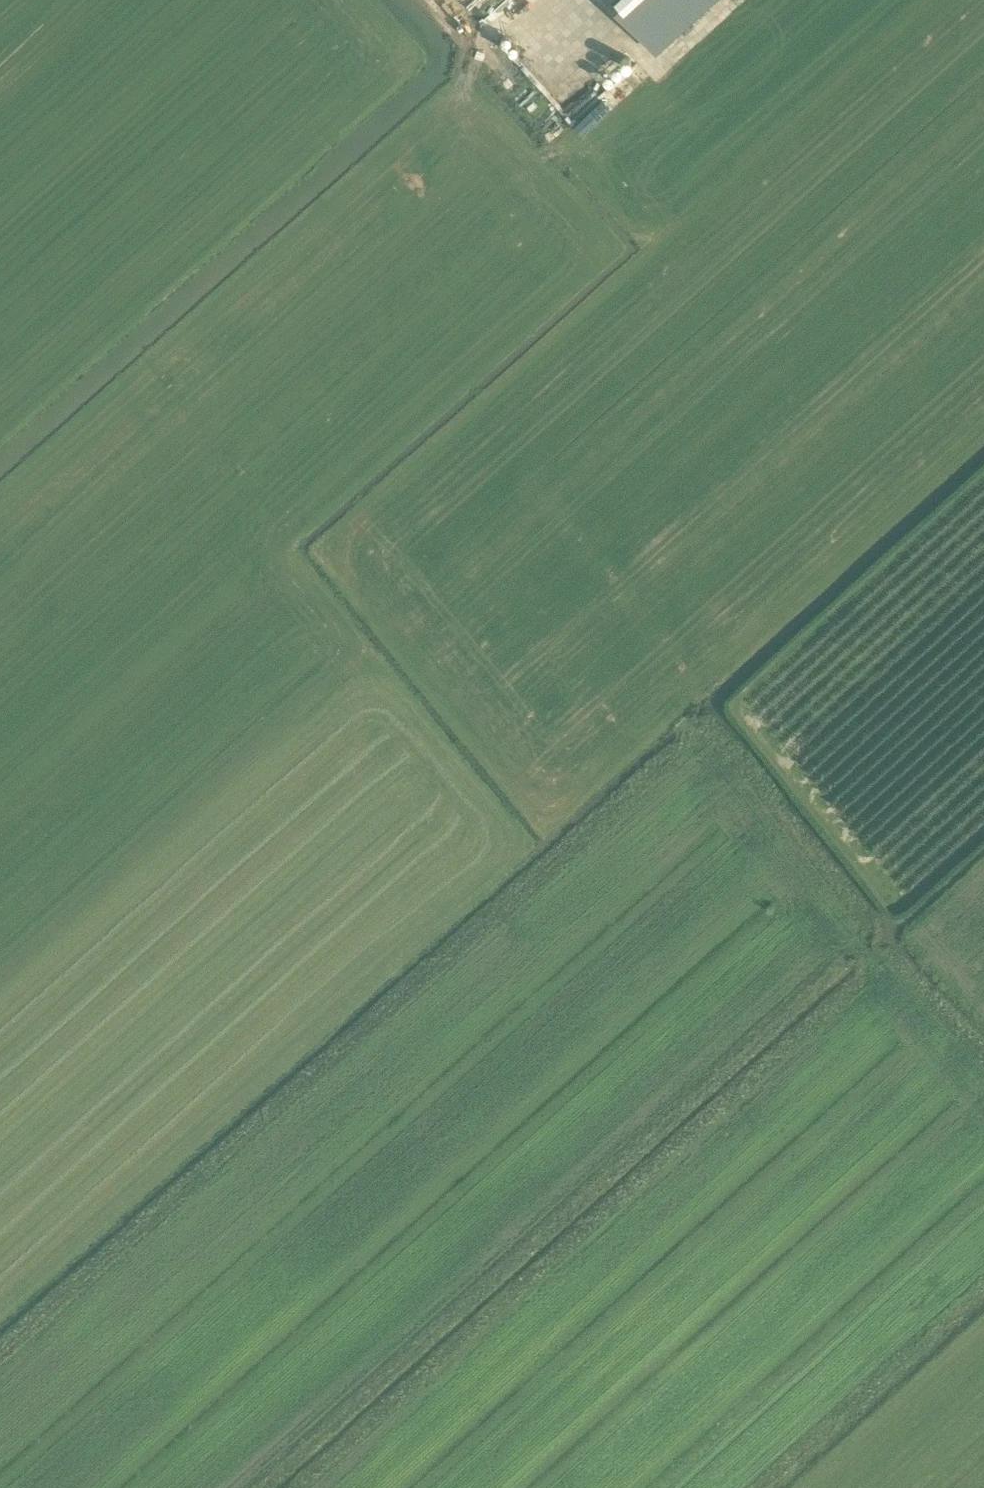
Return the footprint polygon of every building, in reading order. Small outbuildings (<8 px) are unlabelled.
[(653,45),(704,0),(613,0),(653,45)]
